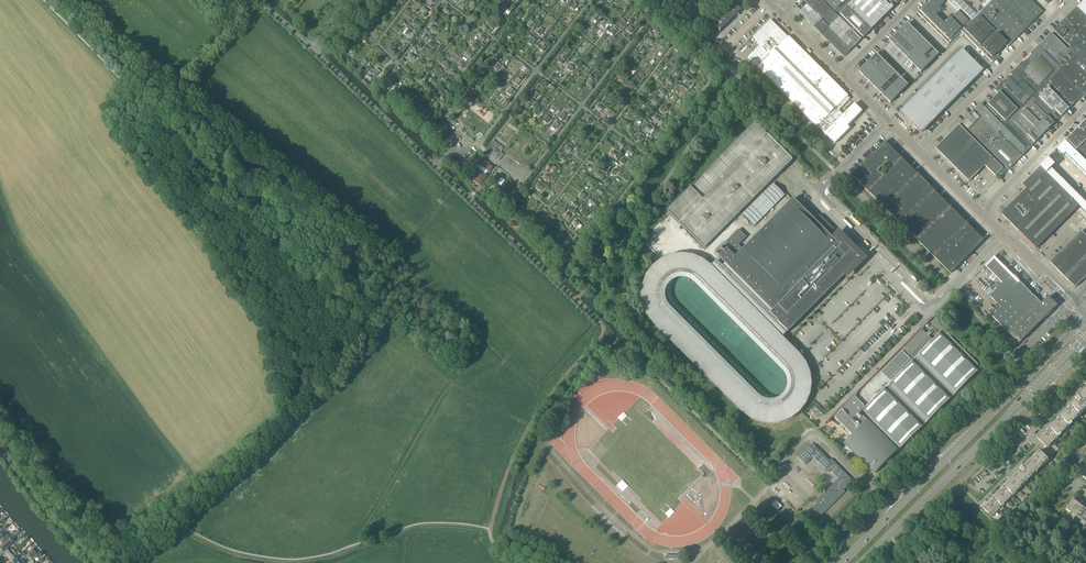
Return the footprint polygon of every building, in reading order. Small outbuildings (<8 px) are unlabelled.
[(825,3),(821,0),(812,0),(799,13),(814,28),(815,27),(822,34),(821,35),(844,57),(851,50),(861,40),(838,16),(825,3)] [(825,3),(838,16),(840,14),(848,6),(854,0),(828,0),(825,3)] [(848,6),(840,14),(863,38),(892,9),(883,0),(854,0),(848,6)] [(892,9),(889,6),(894,1),(897,4),(901,0),(883,0),(892,9)] [(949,44),(952,41),(960,33),(961,32),(971,22),(972,20),(969,17),(961,9),(951,19),(950,18),(945,22),(947,23),(945,25),(942,22),(936,15),(940,10),(938,8),(943,3),(946,0),(930,0),(920,11),(918,13),(942,37),(945,40),(948,43),(949,44)] [(992,0),(981,12),(1011,42),(1023,30),(1024,31),(1027,28),(1000,0),(993,0),(992,0)] [(1027,28),(1030,25),(1029,24),(1042,11),(1030,0),(1000,0),(1027,28)] [(1077,7),(1085,16),(1085,0),(1084,0),(1077,7)] [(713,26),(720,33),(742,10),(735,3),(713,26)] [(1066,19),(1085,39),(1085,16),(1077,7),(1077,8),(1075,10),(1074,10),(1066,19)] [(971,22),(961,32),(992,63),(996,58),(997,58),(997,57),(998,57),(998,56),(999,56),(999,55),(998,54),(997,53),(997,52),(1005,45),(1008,47),(1012,43),(1011,42),(981,12),(972,20),(971,22)] [(1064,41),(1070,47),(1077,54),(1072,59),(1085,74),(1085,39),(1066,19),(1065,19),(1063,22),(1054,31),(1064,41)] [(907,24),(897,33),(903,39),(913,30),(907,24)] [(903,39),(909,46),(919,36),(913,30),(903,39)] [(767,32),(763,36),(772,46),(777,42),(767,32)] [(889,41),(895,47),(903,39),(897,33),(889,41)] [(1044,43),(1040,47),(1062,69),(1072,59),(1077,54),(1070,47),(1068,49),(1063,45),(1051,33),(1043,41),(1044,43)] [(763,36),(758,41),(768,50),(772,46),(763,36)] [(909,46),(916,52),(926,42),(919,36),(909,46)] [(895,47),(902,54),(909,46),(903,39),(895,47)] [(758,41),(754,45),(764,54),(767,51),(768,50),(758,41)] [(768,50),(767,51),(771,55),(780,46),(777,42),(772,46),(768,50)] [(916,52),(922,58),(932,48),(926,42),(916,52)] [(754,45),(750,49),(760,58),(764,54),(754,45)] [(780,46),(771,55),(772,56),(775,59),(784,49),(780,46)] [(902,54),(908,60),(916,52),(909,46),(902,54)] [(1034,53),(1028,59),(1050,81),(1060,71),(1062,69),(1040,47),(1039,46),(1033,52),(1034,53)] [(932,48),(922,58),(929,65),(939,55),(932,48)] [(750,49),(746,53),(755,63),(760,58),(750,49)] [(784,49),(775,59),(776,60),(779,63),(788,53),(784,49)] [(923,131),(924,131),(942,113),(984,71),(962,50),(942,70),(899,112),(918,131),(923,131)] [(760,58),(755,63),(760,68),(772,56),(771,55),(767,51),(764,54),(760,58)] [(908,60),(914,66),(922,58),(916,52),(908,60)] [(788,53),(779,63),(781,65),(782,67),(792,57),(788,53)] [(876,54),(867,63),(874,69),(883,60),(876,54)] [(772,56),(760,68),(765,72),(776,60),(775,59),(772,56)] [(792,57),(782,67),(786,70),(786,71),(796,61),(792,57)] [(922,58),(914,66),(921,73),(929,65),(922,58)] [(1020,64),(1015,69),(1038,93),(1048,83),(1050,81),(1028,59),(1022,66),(1020,64)] [(1062,69),(1060,71),(1084,94),(1085,92),(1085,74),(1072,59),(1062,69)] [(776,60),(765,72),(769,77),(781,65),(779,63),(776,60)] [(874,69),(880,76),(889,67),(883,60),(874,69)] [(796,61),(786,71),(790,74),(800,65),(796,61)] [(859,72),(865,78),(874,69),(867,63),(859,72)] [(781,65),(769,77),(774,81),(786,70),(782,67),(781,65)] [(800,65),(790,74),(794,78),(804,69),(800,65)] [(880,76),(886,82),(895,73),(889,67),(880,76)] [(804,69),(794,78),(798,82),(807,73),(804,69)] [(865,78),(871,84),(880,76),(874,69),(865,78)] [(1004,81),(999,85),(1023,108),(1033,98),(1038,93),(1015,69),(1010,74),(1012,76),(1006,83),(1004,81)] [(786,70),(774,81),(779,86),(790,74),(786,71),(786,70)] [(1060,71),(1050,81),(1048,83),(1071,105),(1077,99),(1078,100),(1084,94),(1060,71)] [(807,73),(798,82),(802,86),(811,77),(807,73)] [(886,82),(892,88),(901,79),(895,73),(886,82)] [(790,74),(779,86),(783,91),(795,79),(794,78),(790,74)] [(871,84),(877,91),(886,82),(880,76),(871,84)] [(811,77),(802,86),(806,90),(815,81),(811,77)] [(795,79),(783,91),(788,96),(800,84),(795,79)] [(901,79),(892,88),(899,95),(908,86),(901,79)] [(815,81),(806,90),(810,94),(819,84),(815,81)] [(877,91),(884,97),(892,88),(886,82),(877,91)] [(1048,83),(1038,93),(1033,98),(1052,117),(1054,114),(1056,112),(1061,117),(1072,106),(1071,105),(1048,83)] [(800,84),(788,96),(793,100),(804,88),(800,84)] [(819,84),(810,94),(814,98),(823,88),(819,84)] [(992,100),(984,108),(1004,127),(1009,121),(1023,108),(999,85),(994,90),(998,94),(996,97),(992,100)] [(804,88),(793,100),(797,105),(809,93),(804,88)] [(823,88),(814,98),(817,102),(827,92),(823,88)] [(892,88),(884,97),(890,103),(899,95),(892,88)] [(827,92),(817,102),(818,102),(821,106),(831,96),(827,92)] [(809,93),(797,105),(802,109),(814,98),(810,94),(809,93)] [(831,96),(821,106),(825,109),(835,100),(831,96)] [(814,98),(802,109),(807,114),(818,102),(817,102),(814,98)] [(1009,121),(1032,145),(1056,121),(1056,122),(1056,121),(1052,117),(1033,98),(1023,108),(1009,121)] [(835,100),(825,109),(828,112),(829,113),(839,104),(835,100)] [(818,102),(807,114),(811,119),(823,107),(821,106),(818,102)] [(839,104),(829,113),(832,116),(833,117),(842,108),(839,104)] [(973,112),(997,135),(1001,130),(1004,127),(984,108),(981,104),(977,107),(978,107),(977,108),(973,112)] [(823,107),(811,119),(816,123),(828,112),(825,109),(823,107)] [(842,108),(833,117),(837,121),(838,120),(842,116),(846,112),(842,108)] [(828,112),(816,123),(821,128),(832,116),(829,113),(828,112)] [(846,112),(842,116),(852,125),(856,121),(846,112)] [(965,120),(961,123),(985,147),(997,135),(973,112),(969,115),(970,115),(965,120)] [(832,116),(821,128),(825,133),(829,128),(834,124),(837,121),(833,117),(832,116)] [(842,116),(838,120),(848,130),(852,125),(842,116)] [(837,121),(834,124),(843,134),(848,130),(838,120),(837,121)] [(997,135),(985,147),(1008,170),(1033,145),(1032,145),(1009,121),(1004,127),(1001,130),(997,135)] [(1081,127),(1066,141),(1076,152),(1085,143),(1085,142),(1085,121),(1081,127)] [(755,123),(753,125),(667,211),(705,248),(792,160),(755,123)] [(985,147),(961,123),(952,133),(945,140),(935,149),(968,182),(970,181),(970,180),(973,177),(973,178),(978,172),(984,166),(985,166),(995,176),(999,173),(1002,176),(1008,170),(985,147)] [(834,124),(829,128),(839,138),(843,134),(834,124)] [(829,128),(825,133),(835,142),(839,138),(829,128)] [(495,148),(500,152),(504,148),(494,140),(491,143),(493,144),(487,151),(491,154),(495,148)] [(874,198),(891,214),(950,274),(984,241),(967,224),(942,199),(885,142),(866,161),(852,175),(873,197),(874,198)] [(1065,142),(1056,151),(1057,152),(1063,157),(1064,156),(1072,149),(1070,147),(1065,142)] [(1076,152),(1083,158),(1085,155),(1085,144),(1085,143),(1076,152)] [(491,154),(490,154),(496,159),(497,158),(499,160),(503,155),(500,152),(495,148),(491,154)] [(1072,149),(1064,156),(1069,162),(1077,154),(1072,149)] [(1077,154),(1069,162),(1075,168),(1083,160),(1077,154)] [(1049,159),(1040,168),(1046,174),(1055,165),(1049,159)] [(471,178),(479,185),(486,176),(484,175),(488,171),(489,172),(492,167),(483,160),(480,164),(479,164),(475,169),(477,170),(471,178)] [(1075,168),(1081,174),(1085,169),(1085,163),(1083,160),(1075,168)] [(1026,189),(1001,214),(1018,232),(1036,249),(1067,218),(1075,210),(1078,207),(1046,174),(1040,168),(1022,185),(1026,189)] [(1051,169),(1046,174),(1052,180),(1057,175),(1051,169)] [(1057,175),(1052,180),(1058,186),(1063,180),(1057,175)] [(505,186),(510,190),(514,184),(509,180),(505,186)] [(1063,180),(1058,186),(1063,191),(1069,186),(1063,180)] [(742,214),(754,226),(785,196),(773,184),(742,214)] [(1069,186),(1063,191),(1069,197),(1075,192),(1069,186)] [(1075,192),(1069,197),(1075,203),(1080,198),(1075,192)] [(1075,203),(1078,207),(1081,209),(1085,204),(1085,203),(1080,198),(1075,203)] [(710,267),(756,313),(771,299),(795,323),(796,324),(821,299),(820,298),(822,296),(822,297),(824,295),(824,294),(827,290),(804,267),(832,238),(828,234),(832,230),(826,223),(820,217),(816,221),(793,199),(743,250),(738,245),(746,237),(738,230),(730,238),(715,253),(725,264),(722,267),(717,261),(710,267)] [(1081,231),(1049,263),(1075,288),(1085,277),(1085,236),(1081,231)] [(870,236),(877,243),(880,240),(873,233),(870,236)] [(835,235),(832,238),(804,267),(827,290),(829,292),(846,275),(847,276),(850,273),(848,272),(861,259),(844,242),(843,243),(841,241),(835,235)] [(994,257),(985,266),(1002,283),(991,294),(992,294),(991,295),(991,298),(998,304),(993,309),(990,306),(986,310),(1019,343),(1057,305),(1049,296),(1041,304),(1017,280),(1017,279),(1015,276),(1014,277),(994,257)] [(771,299),(756,313),(781,338),(787,332),(788,333),(790,330),(789,330),(788,329),(795,323),(771,299)] [(846,446),(856,456),(857,455),(872,470),(875,473),(897,451),(897,452),(942,407),(981,368),(943,330),(933,341),(928,336),(931,334),(928,332),(926,334),(921,329),(900,350),(858,391),(858,392),(857,393),(856,394),(856,395),(855,396),(855,397),(855,398),(853,399),(852,397),(849,400),(849,401),(848,402),(833,416),(852,435),(845,443),(847,444),(846,446)] [(1084,411),(1085,409),(1085,392),(1081,397),(1080,396),(1077,399),(1077,398),(1075,401),(1076,402),(1046,432),(1044,430),(1036,438),(1046,448),(1049,445),(1050,445),(1055,440),(1054,440),(1060,434),(1060,435),(1066,429),(1065,429),(1071,423),(1071,424),(1076,419),(1076,418),(1081,413),(1082,413),(1084,411)] [(812,458),(823,468),(825,470),(827,472),(829,469),(835,476),(841,470),(831,459),(829,461),(813,445),(812,447),(810,444),(797,457),(805,465),(812,458)] [(1039,452),(1025,466),(1025,465),(1022,468),(1021,468),(1019,470),(1020,471),(982,509),(991,517),(994,514),(999,509),(1004,503),(1005,504),(1010,499),(1009,498),(1015,493),(1020,488),(1020,487),(1026,482),(1031,477),(1036,471),(1037,471),(1042,466),(1048,460),(1039,452)] [(843,490),(853,481),(845,473),(839,479),(832,485),(834,487),(825,496),(824,496),(827,499),(819,506),(817,504),(811,509),(813,511),(819,518),(833,504),(845,492),(843,490)] [(1065,509),(1070,513),(1078,504),(1072,500),(1065,509)] [(1070,513),(1075,517),(1083,508),(1078,504),(1070,513)] [(1080,520),(1085,513),(1085,510),(1083,508),(1075,517),(1080,520)] [(0,535),(0,542),(2,544),(9,538),(7,535),(4,537),(1,534),(0,535)] [(13,537),(12,536),(0,547),(0,550),(1,550),(3,552),(12,543),(11,542),(14,539),(13,537)] [(7,556),(8,558),(22,546),(20,544),(15,548),(13,546),(4,554),(5,554),(4,555),(6,557),(7,556)] [(9,560),(11,562),(20,554),(18,552),(23,547),(22,546),(8,558),(10,560),(9,560)] [(19,562),(24,562),(23,562),(30,556),(32,559),(37,554),(33,550),(24,558),(19,562)] [(24,558),(22,556),(20,554),(11,562),(12,562),(19,562),(24,558)]
